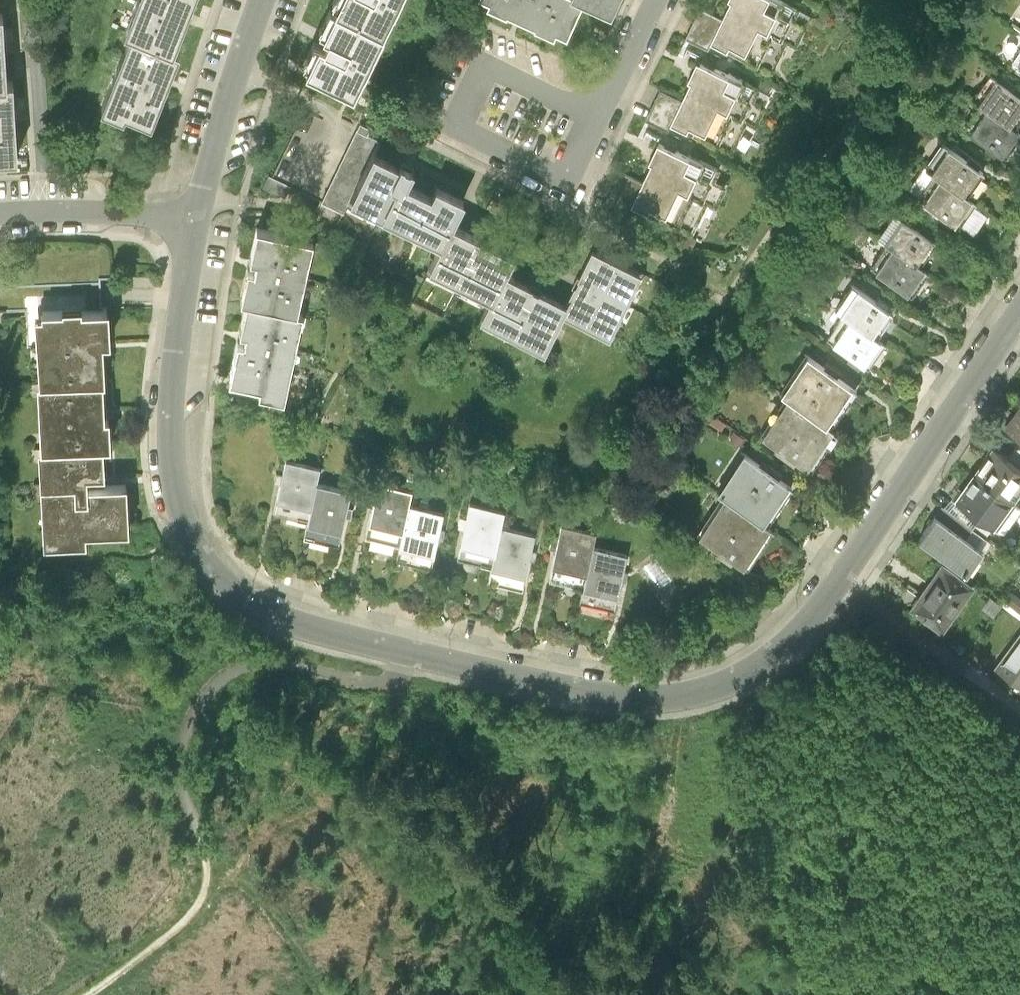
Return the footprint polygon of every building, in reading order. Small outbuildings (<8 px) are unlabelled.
[(124,30),(166,46),(179,14),(184,0),(129,0),(118,27),(124,30)] [(379,25),(391,0),(332,0),(331,1),(333,2),(379,25)] [(519,4),(565,25),(576,0),(512,0),(519,4)] [(718,10),(701,1),(688,27),(722,45),(726,37),(742,45),(756,20),(764,25),(774,6),(763,0),(723,0),(718,10)] [(348,86),(379,25),(333,2),(319,30),(325,33),(323,37),(321,40),(315,37),(302,63),(348,86)] [(8,78),(6,43),(5,8),(0,8),(0,78),(8,78)] [(174,49),(166,46),(124,30),(95,104),(120,114),(122,110),(146,119),(160,84),(174,49)] [(693,53),(676,89),(660,82),(648,108),(682,124),(686,117),(703,125),(715,100),(723,104),(738,73),(693,53)] [(20,151),(18,114),(16,78),(8,78),(0,78),(0,152),(20,151)] [(1000,107),(1019,122),(1019,87),(1007,78),(991,101),(1000,107)] [(322,199),(343,210),(351,194),(374,147),(379,135),(367,129),(370,124),(360,119),(359,122),(339,112),(307,96),(304,102),(269,173),(301,188),(322,199)] [(1000,107),(983,132),(1014,154),(1019,145),(1019,122),(1000,107)] [(683,152),(653,136),(627,188),(661,205),(673,183),(680,187),(691,166),(679,160),(683,152)] [(945,169),(954,176),(976,191),(993,167),(962,145),(945,169)] [(943,175),(935,170),(949,149),(945,146),(915,191),(927,199),(943,175)] [(575,274),(565,294),(535,280),(505,265),(514,247),(482,231),(452,216),(464,192),(437,179),(432,188),(407,176),(414,161),(407,158),(401,155),(399,160),(374,147),(351,194),(440,237),(429,259),(491,290),(481,312),(544,343),(562,306),(573,312),(609,330),(641,266),(591,242),(575,274)] [(976,191),(954,176),(937,200),(967,221),(984,197),(976,191)] [(343,210),(322,199),(314,216),(335,226),(343,210)] [(904,244),(931,262),(947,238),(914,216),(898,239),(904,244)] [(238,295),(246,297),(293,309),(310,238),(254,225),(247,256),(255,258),(253,266),(246,264),(238,295)] [(940,268),(931,262),(904,244),(887,268),(923,292),(940,268)] [(853,322),(877,340),(895,315),(858,289),(840,313),(853,322)] [(293,309),(246,297),(238,329),(245,331),(244,339),(237,337),(228,373),(260,380),(258,386),(281,391),(300,310),(293,309)] [(36,395),(101,392),(104,392),(103,361),(103,355),(109,354),(108,321),(81,322),(81,319),(62,320),(62,322),(41,323),(41,328),(33,328),(36,395)] [(885,345),(877,340),(853,322),(835,347),(867,370),(885,345)] [(782,399),(789,403),(829,430),(855,392),(808,360),(782,399)] [(36,395),(38,460),(102,458),(111,457),(110,428),(103,429),(102,422),(101,392),(36,395)] [(829,430),(789,403),(765,438),(813,471),(837,436),(829,430)] [(972,474),(1019,504),(1019,502),(1019,468),(989,447),(972,474)] [(307,497),(312,473),(316,458),(278,450),(269,489),(307,497)] [(717,493),(724,498),(761,524),(788,487),(744,456),(717,493)] [(103,485),(102,458),(38,460),(41,551),(79,549),(78,540),(127,538),(126,496),(88,497),(88,492),(88,486),(103,485)] [(398,518),(404,493),(408,479),(372,470),(362,509),(398,518)] [(312,473),(307,497),(304,510),(339,518),(347,481),(312,473)] [(1019,504),(972,474),(955,500),(1001,531),(1019,504)] [(440,502),(404,493),(398,518),(394,533),(430,543),(440,502)] [(761,524),(724,498),(699,533),(746,566),(771,531),(761,524)] [(490,549),(495,526),(498,511),(465,504),(456,542),(490,549)] [(980,547),(936,520),(922,541),(967,569),(980,547)] [(530,533),(495,526),(490,549),(486,566),(522,574),(530,533)] [(581,573),(586,550),(590,535),(554,528),(546,565),(581,573)] [(622,557),(586,550),(581,573),(578,587),(616,594),(617,588),(622,557)] [(977,590),(948,567),(914,611),(943,633),(977,590)] [(1007,656),(1019,665),(1019,639),(1007,656)]
